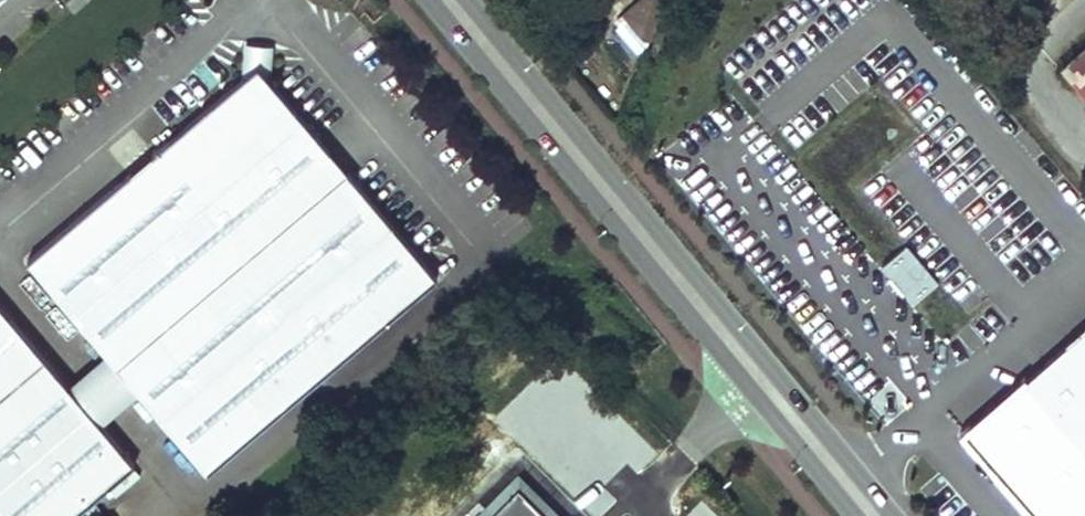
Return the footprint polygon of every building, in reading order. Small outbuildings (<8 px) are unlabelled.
[(65,2),(74,13),(89,0),(67,0),(65,2)] [(619,18),(642,39),(671,8),(662,0),(636,0),(619,18)] [(241,38),(238,67),(242,72),(263,75),(267,40),(241,38)] [(1056,69),(1084,101),(1084,44),(1056,69)] [(265,75),(263,75),(242,72),(238,67),(18,251),(100,348),(127,380),(197,463),(429,270),(348,174),(283,97),(265,75)] [(909,305),(937,284),(907,243),(879,264),(909,305)] [(1,515),(54,515),(97,480),(104,488),(131,466),(124,457),(126,456),(89,412),(62,380),(0,307),(0,515),(1,515)] [(963,443),(1028,515),(1084,515),(1084,335),(963,443)] [(100,348),(62,380),(89,412),(127,380),(100,348)] [(518,481),(482,515),(552,515),(518,481)]
